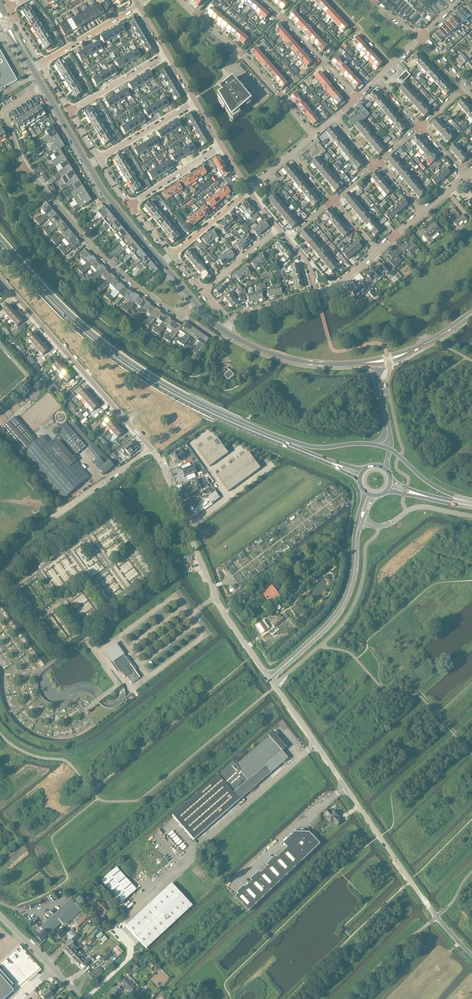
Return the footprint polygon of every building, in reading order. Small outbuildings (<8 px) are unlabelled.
[(53,1),(52,0),(45,0),(45,1),(42,3),(45,8),(48,7),(48,6),(47,4),(53,1)] [(256,4),(251,0),(247,5),(248,6),(247,7),(250,10),(256,4)] [(431,5),(437,11),(443,5),(438,0),(436,0),(431,5)] [(405,10),(411,4),(408,1),(403,7),(405,10)] [(283,11),(288,6),(283,2),(279,7),(283,11)] [(323,11),(328,6),(324,2),(319,7),(323,11)] [(100,16),(104,14),(98,4),(94,7),(100,16)] [(256,13),(260,7),(256,4),(250,10),(253,12),(254,11),(256,13)] [(408,12),(414,7),(411,4),(405,10),(408,12)] [(327,15),(332,11),(328,6),(323,11),(327,15)] [(25,17),(33,12),(29,7),(21,11),(25,17)] [(96,18),(100,16),(94,7),(90,9),(96,18)] [(260,18),(265,11),(260,7),(256,13),(257,14),(257,15),(260,18)] [(411,15),(417,10),(414,7),(408,12),(411,15)] [(471,15),(471,13),(467,7),(464,10),(470,17),(471,15)] [(92,21),(96,18),(90,9),(86,11),(92,21)] [(215,9),(214,10),(212,9),(208,14),(212,18),(218,12),(215,9)] [(466,20),(470,17),(464,10),(463,9),(460,12),(461,13),(460,13),(466,20)] [(414,18),(420,13),(417,10),(411,15),(414,18)] [(88,23),(92,21),(86,11),(83,14),(88,23)] [(265,20),(269,15),(265,11),(260,18),(262,20),(263,19),(265,20)] [(331,20),(336,15),(332,11),(327,15),(331,20)] [(466,20),(460,13),(461,13),(459,11),(456,14),(457,16),(463,23),(466,20)] [(28,23),(36,18),(33,12),(25,17),(28,23)] [(220,15),(221,14),(218,12),(212,18),(217,22),(221,17),(220,15)] [(294,22),(299,17),(294,13),(290,17),(294,22)] [(417,21),(423,15),(420,13),(414,18),(417,21)] [(84,25),(88,23),(83,14),(79,16),(84,25)] [(335,24),(340,19),(336,15),(331,20),(335,24)] [(81,28),(84,25),(79,16),(75,18),(81,28)] [(460,25),(463,23),(457,16),(454,19),(455,20),(460,25)] [(224,17),(223,18),(221,17),(217,22),(222,26),(227,19),(224,17)] [(298,26),(303,21),(299,17),(294,22),(298,26)] [(460,25),(455,20),(454,19),(452,17),(449,20),(451,22),(453,24),(457,28),(460,25)] [(32,28),(39,23),(36,18),(28,23),(32,28)] [(77,30),(81,28),(75,18),(71,20),(77,30)] [(134,29),(141,26),(136,18),(130,22),(134,29)] [(229,23),(230,22),(227,19),(222,26),(226,29),(230,24),(229,23)] [(339,28),(344,24),(340,19),(335,24),(339,28)] [(73,32),(77,30),(71,20),(67,23),(73,32)] [(302,30),(307,26),(303,21),(298,26),(302,30)] [(457,28),(453,24),(451,22),(448,24),(454,31),(457,28)] [(35,34),(43,29),(39,23),(32,28),(35,34)] [(69,35),(73,32),(67,23),(63,25),(69,35)] [(233,25),(232,26),(230,24),(226,29),(231,33),(236,27),(233,25)] [(345,31),(348,28),(344,24),(339,28),(343,33),(345,31)] [(450,34),(454,31),(448,24),(444,27),(450,34)] [(65,37),(69,35),(63,25),(59,27),(65,37)] [(120,35),(125,32),(121,25),(116,28),(120,35)] [(139,37),(145,33),(141,26),(134,29),(139,37)] [(306,35),(311,30),(307,26),(302,30),(306,35)] [(238,31),(239,30),(236,27),(231,33),(235,37),(240,32),(238,31)] [(279,37),(285,32),(281,27),(276,31),(277,33),(276,34),(279,37)] [(447,37),(450,34),(444,27),(441,30),(447,37)] [(115,38),(120,35),(116,28),(111,31),(115,38)] [(440,28),(436,31),(438,33),(444,40),(447,37),(441,30),(440,28)] [(39,39),(46,34),(43,29),(35,34),(39,39)] [(310,39),(315,35),(311,30),(306,35),(310,39)] [(109,41),(115,38),(111,31),(105,35),(109,41)] [(242,32),(241,33),(240,32),(235,37),(240,41),(245,35),(242,32)] [(283,41),(289,36),(285,32),(279,37),(281,40),(282,39),(283,41)] [(143,45),(150,41),(145,33),(139,37),(143,45)] [(441,43),(444,40),(438,33),(435,36),(441,43)] [(42,45),(50,40),(46,34),(39,39),(42,45)] [(104,44),(109,41),(105,35),(100,38),(104,44)] [(247,38),(248,37),(245,35),(240,41),(244,45),(249,40),(247,38)] [(314,43),(319,39),(315,35),(310,39),(314,43)] [(286,46),(293,41),(289,36),(283,41),(285,42),(284,43),(286,46)] [(357,47),(362,43),(358,38),(353,43),(357,47)] [(318,48),(323,43),(319,39),(314,43),(318,48)] [(54,47),(53,46),(50,40),(42,45),(45,50),(49,48),(50,50),(54,47)] [(148,52),(154,48),(150,41),(143,45),(148,52)] [(291,50),(297,45),(293,41),(286,46),(289,49),(290,48),(291,50)] [(96,52),(102,48),(98,42),(93,45),(96,52)] [(322,52),(327,48),(323,43),(318,48),(322,52)] [(361,52),(366,47),(362,43),(357,47),(361,52)] [(91,55),(96,52),(93,45),(87,48),(91,55)] [(294,55),(300,50),(297,45),(291,50),(293,51),(292,52),(294,55)] [(365,56),(370,51),(366,47),(361,52),(365,56)] [(86,58),(91,55),(87,48),(82,51),(86,58)] [(259,49),(258,50),(256,48),(251,52),(255,57),(261,52),(259,49)] [(135,60),(140,57),(136,50),(130,53),(135,60)] [(299,59),(304,54),(300,50),(294,55),(297,58),(298,57),(299,59)] [(81,61),(86,58),(82,51),(77,54),(81,61)] [(369,60),(374,56),(370,51),(365,56),(369,60)] [(468,61),(471,58),(465,51),(462,54),(468,61)] [(2,91),(2,90),(17,81),(0,52),(0,92),(2,91)] [(263,56),(264,55),(261,52),(255,57),(259,62),(264,57),(263,56)] [(129,63),(135,60),(130,53),(125,57),(129,63)] [(302,64),(308,59),(304,54),(299,59),(301,60),(300,61),(302,64)] [(465,64),(468,61),(462,54),(459,57),(465,64)] [(417,64),(423,59),(418,55),(413,60),(417,64)] [(373,65),(378,60),(374,56),(369,60),(373,65)] [(124,66),(129,63),(125,57),(120,60),(124,66)] [(267,58),(266,59),(264,57),(259,62),(263,66),(269,61),(267,58)] [(461,67),(465,64),(459,57),(455,60),(461,67)] [(336,67),(341,62),(337,58),(332,62),(336,67)] [(307,68),(312,63),(308,59),(302,64),(305,67),(306,66),(307,68)] [(421,69),(427,64),(423,59),(417,64),(421,69)] [(58,70),(66,66),(62,60),(55,65),(58,70)] [(119,69),(124,66),(120,60),(115,63),(119,69)] [(377,69),(382,65),(378,60),(373,65),(377,69)] [(271,65),(272,64),(269,61),(263,66),(267,71),(272,66),(271,65)] [(340,71),(345,67),(341,62),(336,67),(340,71)] [(426,73),(431,68),(427,64),(421,69),(426,73)] [(62,76),(69,71),(66,66),(58,70),(62,76)] [(275,67),(274,68),(272,66),(267,71),(271,75),(277,70),(275,67)] [(111,77),(117,73),(113,67),(108,70),(111,77)] [(344,76),(349,71),(345,67),(340,71),(344,76)] [(163,79),(170,75),(166,68),(159,72),(163,79)] [(430,78),(435,73),(431,68),(426,73),(430,78)] [(106,80),(111,77),(108,70),(102,73),(106,80)] [(279,74),(280,73),(277,70),(271,75),(275,80),(280,76),(279,74)] [(65,81),(73,77),(69,71),(62,76),(65,81)] [(348,80),(353,75),(349,71),(344,76),(348,80)] [(403,82),(410,76),(406,71),(401,75),(402,76),(397,81),(396,80),(396,81),(400,85),(401,84),(403,87),(405,85),(403,82)] [(148,82),(153,79),(149,72),(144,75),(148,82)] [(101,83),(106,80),(102,73),(97,77),(101,83)] [(318,83),(324,78),(320,73),(315,77),(316,79),(315,80),(318,83)] [(434,82),(439,77),(435,73),(430,78),(434,82)] [(142,85),(148,82),(144,75),(139,78),(142,85)] [(168,86),(174,82),(170,75),(163,79),(168,86)] [(352,85),(357,80),(353,75),(348,80),(352,85)] [(283,76),(281,77),(280,76),(275,80),(279,84),(285,79),(283,76)] [(68,87),(76,82),(73,77),(65,81),(68,87)] [(96,86),(101,83),(97,77),(92,80),(96,86)] [(438,86),(443,81),(439,77),(434,82),(438,86)] [(137,88),(142,85),(139,78),(133,82),(137,88)] [(244,107),(253,100),(234,78),(226,86),(223,88),(221,90),(224,93),(218,97),(220,100),(221,102),(226,109),(225,109),(225,110),(229,116),(230,116),(233,121),(242,116),(239,111),(244,107)] [(323,87),(328,82),(324,78),(318,83),(321,86),(322,85),(323,87)] [(287,83),(288,82),(285,79),(279,84),(283,89),(288,85),(287,83)] [(356,89),(361,84),(357,80),(352,85),(356,89)] [(442,91),(447,86),(443,81),(438,86),(442,91)] [(72,92),(79,88),(76,82),(68,87),(72,92)] [(132,91),(137,88),(133,82),(128,85),(132,91)] [(172,93),(179,89),(174,82),(168,86),(172,93)] [(326,92),(332,87),(328,82),(323,87),(324,88),(323,89),(326,92)] [(403,95),(409,89),(405,85),(403,87),(399,90),(403,95)] [(446,95),(452,90),(447,86),(442,91),(446,95)] [(331,96),(336,91),(332,87),(326,92),(328,95),(329,94),(331,96)] [(75,98),(83,93),(79,88),(72,92),(75,98)] [(125,99),(130,96),(126,89),(121,92),(125,99)] [(176,100),(183,96),(179,89),(172,93),(176,100)] [(407,99),(413,94),(409,89),(403,95),(407,99)] [(333,101),(340,96),(336,91),(331,96),(332,97),(331,98),(333,101)] [(119,102),(125,99),(121,92),(115,96),(119,102)] [(373,101),(379,96),(375,92),(374,92),(372,94),(369,97),(373,101)] [(298,95),(297,96),(295,94),(290,98),(294,103),(300,98),(298,95)] [(412,104),(418,98),(413,94),(407,99),(412,104)] [(114,105),(119,102),(115,96),(110,99),(114,105)] [(338,105),(343,101),(340,96),(333,101),(332,102),(336,107),(338,105)] [(377,106),(383,101),(379,96),(373,101),(377,106)] [(163,108),(168,105),(164,98),(159,101),(163,108)] [(302,101),(303,100),(300,98),(294,103),(298,107),(303,103),(302,101)] [(416,108),(422,103),(418,98),(412,104),(416,108)] [(109,109),(114,105),(110,99),(105,102),(109,109)] [(461,109),(466,104),(462,99),(457,104),(461,109)] [(158,111),(163,108),(159,101),(154,105),(158,111)] [(381,110),(387,106),(383,101),(377,106),(381,110)] [(306,104),(305,105),(303,103),(298,107),(302,112),(308,107),(306,104)] [(420,113),(426,107),(422,103),(416,108),(420,113)] [(465,113),(470,109),(466,104),(461,109),(465,113)] [(153,114),(158,111),(154,105),(149,108),(153,114)] [(369,115),(363,108),(360,105),(355,109),(357,111),(356,112),(357,114),(348,122),(352,126),(353,125),(355,127),(361,122),(369,115)] [(385,115),(391,110),(387,106),(381,110),(385,115)] [(41,121),(46,118),(39,107),(34,111),(41,121)] [(87,117),(95,113),(91,107),(84,112),(87,117)] [(310,111),(311,110),(308,107),(302,112),(306,116),(311,112),(310,111)] [(424,117),(430,112),(426,107),(420,113),(424,117)] [(147,117),(153,114),(149,108),(144,111),(147,117)] [(389,120),(394,115),(391,110),(385,115),(389,120)] [(34,111),(29,114),(35,123),(36,125),(40,122),(41,121),(34,111)] [(313,113),(312,114),(311,112),(306,116),(310,121),(316,116),(313,113)] [(447,120),(449,118),(444,112),(441,114),(445,118),(447,120)] [(91,123),(98,118),(95,113),(87,117),(91,123)] [(36,125),(35,123),(29,114),(24,117),(30,126),(34,123),(35,125),(36,125)] [(190,125),(197,121),(193,114),(186,117),(187,119),(190,125)] [(140,125),(145,122),(142,115),(136,119),(140,125)] [(393,124),(398,119),(394,115),(389,120),(393,124)] [(317,120),(318,119),(316,116),(310,121),(314,126),(319,122),(317,120)] [(31,128),(30,126),(24,117),(19,120),(25,129),(29,126),(30,129),(31,128)] [(94,129),(102,124),(98,118),(91,123),(94,129)] [(135,128),(140,125),(136,119),(131,122),(135,128)] [(396,129),(402,124),(398,119),(393,124),(396,129)] [(435,130),(441,124),(437,119),(431,125),(435,130)] [(26,131),(25,129),(19,120),(14,124),(21,134),(26,131)] [(176,130),(181,127),(178,121),(172,124),(176,130)] [(195,132),(201,128),(197,121),(190,125),(191,125),(189,126),(189,127),(191,126),(195,132)] [(130,131),(135,128),(131,122),(126,125),(130,131)] [(359,132),(365,127),(361,122),(355,127),(359,132)] [(98,134),(105,130),(102,124),(94,129),(98,134)] [(171,133),(176,130),(172,124),(167,127),(171,133)] [(402,132),(406,128),(402,124),(396,129),(397,129),(396,130),(397,132),(398,131),(400,133),(402,132)] [(440,134),(445,128),(441,124),(435,130),(440,134)] [(125,134),(130,131),(126,125),(121,128),(125,134)] [(44,141),(40,144),(42,147),(48,143),(57,138),(56,138),(54,133),(55,133),(51,127),(45,131),(48,136),(43,139),(44,141)] [(166,136),(171,133),(167,127),(162,130),(166,136)] [(363,137),(369,131),(365,127),(359,132),(363,137)] [(199,139),(205,135),(201,128),(195,132),(193,133),(193,134),(195,133),(199,139)] [(330,138),(336,133),(332,128),(326,133),(330,138)] [(444,139),(450,133),(445,128),(440,134),(444,139)] [(101,140),(108,135),(105,130),(98,134),(101,140)] [(123,139),(121,136),(117,130),(115,131),(114,132),(118,137),(117,138),(119,141),(123,139)] [(160,139),(166,136),(162,130),(157,133),(160,139)] [(367,141),(373,136),(369,131),(363,137),(367,141)] [(334,142),(340,137),(336,133),(330,138),(334,142)] [(448,143),(454,137),(450,133),(444,139),(448,143)] [(113,139),(111,140),(108,135),(101,140),(104,145),(109,143),(110,144),(114,141),(113,139)] [(203,146),(210,142),(205,135),(199,139),(203,146)] [(371,146),(377,141),(373,136),(367,141),(371,146)] [(416,145),(421,140),(417,136),(416,137),(415,136),(411,140),(416,145)] [(51,151),(46,154),(48,158),(53,154),(59,150),(60,150),(62,149),(64,148),(63,147),(63,148),(60,143),(61,143),(57,137),(56,138),(57,138),(48,143),(51,148),(49,149),(51,151)] [(338,147),(343,142),(340,137),(334,142),(338,147)] [(153,147),(159,144),(155,138),(150,141),(153,147)] [(419,150),(425,145),(421,140),(416,145),(419,150)] [(148,150),(153,147),(150,141),(144,144),(148,150)] [(375,151),(381,145),(377,141),(371,146),(375,151)] [(342,151),(347,147),(343,142),(338,147),(342,151)] [(318,159),(326,152),(317,143),(312,147),(313,148),(309,151),(310,152),(308,154),(312,159),(314,158),(315,160),(318,158),(318,159)] [(143,153),(148,150),(144,144),(139,147),(143,153)] [(190,153),(195,150),(191,144),(186,147),(190,153)] [(453,154),(459,149),(455,144),(449,149),(453,154)] [(379,155),(385,150),(381,145),(375,151),(379,155)] [(423,154),(429,149),(425,145),(419,150),(423,154)] [(138,157),(143,153),(139,147),(134,150),(138,157)] [(185,157),(190,153),(186,147),(181,150),(185,157)] [(346,156),(351,151),(347,147),(342,151),(346,156)] [(427,159),(433,154),(429,149),(423,154),(427,159)] [(457,159),(464,153),(459,149),(453,154),(457,159)] [(52,164),(47,167),(50,171),(59,165),(66,161),(59,150),(53,154),(56,159),(51,162),(52,164)] [(179,160),(185,157),(181,150),(175,153),(179,160)] [(308,154),(310,152),(309,151),(302,157),(308,163),(310,161),(311,164),(315,160),(314,158),(312,159),(308,154)] [(350,160),(355,156),(351,151),(346,156),(350,160)] [(174,163),(179,160),(175,153),(170,156),(174,163)] [(461,164),(468,158),(464,153),(457,159),(461,164)] [(427,159),(425,160),(429,165),(437,159),(433,154),(427,159)] [(32,156),(31,157),(30,155),(26,157),(27,159),(27,160),(28,162),(29,162),(30,164),(34,162),(33,160),(34,159),(32,156)] [(124,158),(123,158),(121,155),(113,159),(117,165),(125,161),(124,160),(126,160),(124,158)] [(353,165),(359,160),(355,156),(350,160),(353,165)] [(391,166),(398,161),(394,156),(387,161),(391,166)] [(212,161),(210,163),(213,168),(215,167),(222,163),(219,157),(216,159),(215,157),(211,159),(212,161)] [(322,163),(318,159),(318,158),(315,160),(311,164),(315,168),(322,163)] [(357,170),(363,165),(359,160),(353,165),(357,170)] [(59,175),(54,177),(56,181),(63,176),(65,175),(72,171),(66,161),(59,165),(62,170),(58,173),(59,175)] [(120,171),(128,166),(125,161),(117,165),(120,171)] [(167,171),(173,168),(169,161),(164,164),(167,171)] [(395,171),(402,165),(398,161),(391,166),(395,171)] [(224,165),(222,163),(215,167),(218,172),(225,168),(226,168),(224,165)] [(319,173),(326,168),(322,163),(315,168),(319,173)] [(162,174),(167,171),(164,164),(158,167),(162,174)] [(37,165),(33,167),(37,174),(41,171),(37,165)] [(287,174),(293,169),(289,165),(283,169),(287,174)] [(399,176),(406,170),(402,165),(395,171),(399,176)] [(123,176),(131,172),(128,166),(120,171),(123,176)] [(157,177),(162,174),(158,167),(153,171),(157,177)] [(201,178),(206,174),(202,168),(197,171),(201,178)] [(228,173),(225,168),(218,172),(222,177),(228,173)] [(323,178),(330,172),(326,168),(319,173),(323,178)] [(445,178),(450,174),(445,168),(440,172),(445,178)] [(291,179),(296,174),(293,169),(287,174),(291,179)] [(403,180),(410,175),(406,170),(399,176),(403,180)] [(65,184),(60,188),(62,191),(72,185),(78,181),(72,171),(65,175),(63,176),(66,181),(64,183),(65,184)] [(152,180),(157,177),(153,171),(148,174),(152,180)] [(196,181),(201,178),(197,171),(191,175),(196,181)] [(127,182),(135,177),(131,172),(123,176),(127,182)] [(327,183),(334,177),(330,172),(323,178),(327,183)] [(440,182),(445,178),(440,172),(436,176),(440,182)] [(375,183),(380,178),(376,173),(371,178),(375,183)] [(295,183),(300,179),(296,174),(291,179),(295,183)] [(191,185),(196,181),(191,175),(186,178),(191,185)] [(407,185),(414,180),(410,175),(403,180),(407,185)] [(436,185),(440,182),(436,176),(431,180),(436,185)] [(130,188),(138,183),(135,177),(127,182),(130,188)] [(331,187),(338,182),(334,177),(327,183),(331,187)] [(185,188),(191,185),(186,178),(181,181),(185,188)] [(379,187),(384,183),(380,178),(375,183),(379,187)] [(299,188),(304,183),(300,179),(295,183),(299,188)] [(411,190),(418,184),(414,180),(407,185),(411,190)] [(71,195),(66,198),(68,201),(76,197),(78,195),(85,191),(78,181),(72,185),(75,190),(70,193),(71,195)] [(272,193),(280,186),(276,181),(271,185),(272,186),(266,191),(270,195),(272,197),(274,195),(272,193)] [(335,192),(342,187),(338,182),(331,187),(335,192)] [(134,193),(142,188),(138,183),(130,188),(134,193)] [(302,193),(308,188),(304,183),(299,188),(302,193)] [(383,192),(388,187),(384,183),(379,187),(383,192)] [(177,193),(182,190),(178,184),(173,187),(177,193)] [(415,195),(422,189),(418,184),(411,190),(415,195)] [(225,197),(230,193),(224,186),(219,190),(220,191),(225,197)] [(172,197),(177,193),(173,187),(167,190),(172,197)] [(387,197),(392,192),(388,187),(383,192),(387,197)] [(306,197),(312,192),(308,188),(302,193),(306,197)] [(419,199),(426,194),(422,189),(415,195),(419,199)] [(167,200),(172,197),(167,190),(162,194),(167,200)] [(78,205),(68,211),(71,213),(75,211),(91,201),(85,191),(78,195),(76,197),(79,201),(77,203),(78,205)] [(220,201),(225,197),(220,191),(216,195),(220,201)] [(310,202),(316,197),(312,192),(306,197),(310,202)] [(347,203),(353,198),(349,193),(343,199),(347,203)] [(216,205),(220,201),(216,195),(211,199),(216,205)] [(272,205),(278,200),(274,195),(272,197),(268,200),(272,205)] [(314,206),(320,202),(316,197),(310,202),(314,206)] [(351,208),(357,203),(353,198),(347,203),(351,208)] [(211,209),(216,205),(211,199),(206,203),(211,209)] [(276,210),(282,204),(278,200),(272,205),(276,210)] [(403,209),(408,205),(403,200),(398,204),(403,209)] [(148,213),(155,207),(151,202),(144,208),(148,213)] [(241,207),(239,209),(243,214),(245,212),(250,207),(249,205),(249,204),(248,202),(246,202),(241,207)] [(47,219),(54,213),(46,203),(40,208),(45,214),(39,219),(37,217),(34,220),(39,226),(47,219)] [(355,213),(361,208),(357,203),(351,208),(355,213)] [(280,214),(286,209),(282,204),(276,210),(280,214)] [(399,213),(403,209),(398,204),(394,208),(399,213)] [(100,205),(92,212),(93,213),(96,214),(97,213),(101,217),(97,220),(100,223),(103,220),(109,214),(103,207),(101,205),(100,205)] [(152,218),(159,212),(155,207),(148,213),(152,218)] [(204,207),(199,211),(204,217),(209,213),(207,211),(204,207)] [(254,213),(255,212),(250,207),(245,212),(251,220),(252,220),(256,216),(254,213)] [(359,218),(365,212),(361,208),(355,213),(359,218)] [(394,217),(399,213),(394,208),(389,211),(394,217)] [(458,216),(459,215),(453,208),(447,214),(454,222),(453,223),(456,226),(462,222),(463,222),(463,223),(467,220),(462,215),(459,218),(458,216)] [(193,213),(195,215),(200,221),(204,217),(199,211),(198,209),(193,213)] [(284,219),(290,214),(286,209),(280,214),(284,219)] [(328,219),(334,215),(330,210),(324,215),(328,219)] [(389,221),(394,217),(389,211),(384,215),(389,221)] [(157,223),(164,217),(159,212),(152,218),(157,223)] [(363,222),(369,217),(365,212),(359,218),(363,222)] [(47,236),(57,228),(63,223),(54,213),(47,219),(52,225),(47,229),(46,227),(42,230),(47,236)] [(193,213),(188,217),(190,219),(195,225),(200,221),(195,215),(193,213)] [(109,214),(103,220),(107,224),(103,227),(106,230),(109,227),(115,221),(109,214)] [(288,224),(294,218),(290,214),(284,219),(288,224)] [(332,224),(338,219),(334,215),(328,219),(327,221),(328,222),(330,221),(332,224)] [(161,228),(168,222),(164,217),(157,223),(161,228)] [(234,218),(231,220),(229,217),(224,221),(229,227),(234,223),(235,224),(238,222),(236,219),(234,218)] [(367,227),(373,222),(369,217),(363,222),(367,227)] [(292,228),(298,223),(294,218),(288,224),(292,228)] [(190,219),(185,223),(190,228),(195,225),(190,219)] [(336,229),(342,224),(338,219),(332,224),(336,229)] [(115,221),(109,227),(113,232),(109,234),(112,237),(115,234),(121,229),(115,221)] [(227,229),(229,227),(224,221),(219,225),(224,231),(225,232),(228,230),(227,229)] [(165,233),(172,227),(168,222),(161,228),(165,233)] [(262,232),(267,227),(263,222),(257,227),(262,232)] [(371,232),(377,227),(373,222),(367,227),(371,232)] [(56,246),(64,239),(71,233),(63,223),(57,228),(62,233),(56,239),(54,237),(50,240),(56,246)] [(340,233),(345,229),(342,224),(336,229),(340,233)] [(421,228),(418,230),(427,241),(426,241),(430,245),(433,242),(430,238),(439,231),(434,224),(425,232),(421,228)] [(169,238),(176,232),(172,227),(165,233),(169,238)] [(257,237),(262,232),(257,227),(252,231),(257,237)] [(375,237),(381,231),(377,227),(371,232),(375,237)] [(121,229),(115,234),(119,239),(115,241),(118,244),(121,241),(127,235),(121,229)] [(349,233),(345,229),(340,233),(344,238),(349,233)] [(304,240),(310,235),(306,230),(300,235),(304,240)] [(216,233),(214,234),(212,231),(206,236),(211,242),(217,237),(218,239),(220,237),(216,233)] [(174,243),(180,237),(176,232),(169,238),(174,243)] [(64,256),(80,243),(71,233),(64,239),(68,245),(64,248),(62,247),(59,250),(64,256)] [(125,246),(117,252),(119,254),(127,248),(133,243),(127,235),(121,241),(125,246)] [(308,245),(314,239),(310,235),(304,240),(308,245)] [(212,243),(211,242),(206,236),(202,240),(207,246),(209,244),(210,245),(212,243)] [(245,247),(250,242),(245,237),(240,241),(245,247)] [(312,249),(318,244),(314,239),(308,245),(312,249)] [(239,251),(245,247),(240,241),(237,243),(236,242),(232,245),(236,250),(237,249),(239,251)] [(411,255),(418,249),(411,241),(407,245),(406,244),(401,248),(400,247),(398,249),(400,252),(402,253),(403,254),(405,252),(404,251),(406,250),(411,255)] [(275,246),(273,248),(277,253),(278,251),(284,246),(280,242),(276,245),(274,246),(275,246)] [(357,252),(362,248),(357,242),(352,246),(357,252)] [(131,253),(123,259),(125,261),(133,255),(139,250),(133,243),(127,248),(131,253)] [(316,254),(322,249),(318,244),(312,249),(316,254)] [(283,256),(288,251),(284,246),(278,251),(279,251),(283,256)] [(352,255),(357,252),(352,246),(348,250),(352,255)] [(194,255),(195,254),(191,249),(184,255),(188,260),(194,255)] [(320,259),(326,253),(322,249),(316,254),(320,259)] [(396,255),(400,252),(398,249),(389,256),(392,260),(389,262),(395,269),(398,266),(397,265),(401,261),(396,255)] [(80,266),(77,269),(83,275),(90,267),(91,266),(96,260),(87,251),(86,252),(84,250),(79,254),(82,257),(80,258),(86,264),(82,268),(80,266)] [(137,259),(129,266),(131,269),(136,265),(139,262),(145,257),(139,250),(133,255),(137,259)] [(348,259),(352,255),(348,250),(343,254),(348,259)] [(228,261),(234,256),(229,251),(226,253),(225,252),(222,254),(223,255),(228,261)] [(287,260),(292,256),(288,251),(283,256),(287,260)] [(324,263),(330,258),(326,253),(320,259),(324,263)] [(198,260),(194,255),(188,260),(192,265),(198,260)] [(222,266),(228,261),(223,255),(218,260),(222,266)] [(262,268),(267,263),(260,255),(255,259),(262,268)] [(347,262),(343,257),(341,255),(338,257),(340,259),(344,264),(347,262)] [(139,262),(136,265),(139,269),(142,272),(145,269),(151,264),(145,257),(139,262)] [(328,268),(334,263),(330,258),(324,263),(328,268)] [(259,270),(262,268),(255,259),(250,264),(255,269),(257,267),(259,270)] [(89,275),(86,278),(92,284),(100,275),(106,269),(96,260),(91,266),(90,267),(95,273),(91,277),(89,275)] [(196,270),(202,265),(198,260),(192,265),(196,270)] [(216,272),(219,270),(213,263),(210,266),(212,268),(216,272)] [(332,273),(338,268),(334,263),(328,268),(332,273)] [(148,274),(140,280),(143,283),(157,271),(151,264),(145,269),(148,274)] [(200,275),(206,270),(202,265),(196,270),(200,275)] [(387,275),(390,272),(384,265),(380,268),(379,269),(377,266),(374,269),(373,268),(372,269),(372,270),(370,271),(369,272),(370,272),(366,275),(372,282),(375,279),(376,279),(377,279),(379,277),(380,276),(379,275),(382,273),(382,272),(383,271),(387,275)] [(249,273),(251,272),(247,267),(245,269),(245,268),(240,272),(245,278),(250,274),(249,273)] [(99,284),(95,287),(101,293),(110,284),(115,278),(106,269),(100,275),(106,280),(100,286),(99,284)] [(206,270),(200,275),(204,279),(206,278),(208,280),(213,276),(211,273),(207,269),(206,270)] [(239,282),(245,278),(240,272),(235,277),(239,282)] [(108,293),(105,296),(110,302),(118,294),(122,297),(127,290),(124,287),(115,278),(110,284),(115,289),(110,295),(108,293)] [(231,288),(234,285),(230,280),(227,283),(229,285),(225,289),(221,285),(214,290),(218,295),(223,291),(225,293),(231,288)] [(353,285),(348,289),(355,298),(356,299),(360,296),(363,293),(364,294),(368,291),(360,282),(356,285),(355,284),(353,285)] [(278,285),(272,286),(273,289),(274,296),(281,294),(279,287),(278,285)] [(267,294),(266,294),(267,297),(268,297),(268,298),(274,296),(273,289),(272,286),(269,287),(270,289),(266,290),(267,294)] [(124,304),(121,308),(128,313),(135,303),(139,297),(128,289),(127,290),(122,297),(127,301),(129,302),(126,306),(124,304)] [(261,296),(263,295),(261,291),(253,293),(253,294),(255,301),(262,299),(261,296)] [(227,303),(233,298),(228,293),(223,298),(227,303)] [(248,303),(255,301),(253,294),(246,296),(248,303)] [(135,312),(132,316),(138,320),(145,310),(149,304),(139,297),(135,303),(141,307),(136,313),(135,312)] [(238,304),(237,303),(233,298),(227,303),(231,308),(234,305),(235,306),(238,304)] [(145,319),(142,323),(148,328),(156,318),(160,311),(149,304),(145,310),(151,315),(147,321),(145,319)] [(6,314),(12,309),(8,305),(2,310),(6,314)] [(9,319),(15,313),(12,309),(6,314),(9,319)] [(155,327),(153,331),(159,335),(166,325),(171,319),(160,311),(156,318),(162,322),(157,328),(155,327)] [(13,323),(19,317),(15,313),(9,319),(13,323)] [(17,327),(23,321),(19,317),(13,323),(17,327)] [(166,334),(163,338),(170,343),(178,330),(180,328),(181,326),(171,319),(166,325),(165,327),(170,331),(171,332),(168,336),(166,334)] [(179,338),(177,341),(183,346),(185,344),(195,330),(184,322),(181,326),(180,328),(178,330),(184,335),(181,339),(179,338)] [(195,330),(185,344),(189,347),(193,340),(194,341),(195,339),(199,341),(194,348),(192,346),(189,350),(197,355),(208,339),(195,330)] [(31,343),(37,338),(34,334),(28,339),(31,343)] [(35,347),(41,342),(37,338),(31,343),(35,347)] [(39,351),(45,346),(41,342),(35,347),(39,351)] [(42,355),(48,350),(45,346),(39,351),(42,355)] [(56,370),(62,365),(58,361),(53,366),(56,370)] [(60,374),(66,369),(62,365),(56,370),(60,374)] [(233,376),(226,368),(221,373),(227,381),(233,376)] [(64,378),(69,373),(66,369),(60,374),(64,378)] [(67,382),(73,377),(69,373),(64,378),(67,382)] [(82,399),(88,394),(84,389),(78,395),(82,399)] [(68,401),(74,396),(72,393),(66,398),(68,401)] [(86,403),(91,398),(88,394),(82,399),(86,403)] [(89,407),(95,402),(91,398),(86,403),(89,407)] [(93,411),(99,406),(95,402),(89,407),(93,411)] [(87,420),(85,418),(82,415),(80,417),(78,419),(82,424),(87,420)] [(14,417),(0,429),(22,454),(25,452),(31,459),(65,498),(72,491),(89,477),(71,456),(74,452),(76,455),(86,446),(65,423),(56,431),(59,434),(55,438),(48,444),(41,436),(38,439),(36,441),(14,417)] [(106,426),(112,421),(109,417),(102,422),(106,426)] [(110,430),(116,425),(112,421),(106,426),(110,430)] [(75,423),(72,426),(90,447),(93,444),(75,423)] [(113,435),(119,429),(116,425),(110,430),(113,435)] [(117,439),(123,433),(119,429),(113,435),(117,439)] [(216,438),(198,451),(209,467),(228,454),(216,438)] [(132,445),(132,444),(130,442),(121,450),(123,452),(123,455),(124,457),(127,457),(129,456),(136,450),(132,445)] [(103,475),(113,467),(93,444),(90,447),(87,449),(97,460),(93,463),(103,475)] [(178,452),(170,455),(174,464),(181,461),(185,459),(184,456),(185,455),(184,453),(182,453),(182,452),(178,453),(178,452)] [(248,453),(216,476),(227,492),(260,469),(248,453)] [(193,466),(181,471),(184,478),(196,473),(193,466)] [(190,483),(192,488),(209,481),(208,478),(207,479),(205,479),(205,480),(202,481),(200,479),(197,480),(190,483)] [(210,483),(210,481),(209,481),(192,488),(194,492),(201,490),(203,489),(203,488),(204,487),(204,486),(207,485),(207,484),(210,483)] [(272,586),(262,594),(268,602),(278,594),(272,586)] [(272,625),(274,628),(284,620),(281,617),(272,625)] [(262,633),(269,628),(263,620),(256,625),(262,633)] [(128,665),(129,664),(115,645),(104,652),(119,672),(120,671),(125,678),(127,677),(132,684),(139,679),(128,665)] [(235,760),(218,776),(239,800),(287,758),(282,752),(286,748),(272,732),(268,736),(238,763),(235,760)] [(240,801),(239,800),(218,776),(218,775),(217,775),(218,776),(172,816),(194,840),(239,800),(239,801),(240,801)] [(337,826),(342,821),(338,818),(339,817),(333,811),(332,813),(329,810),(325,814),(327,817),(326,818),(332,824),(334,823),(337,826)] [(283,844),(288,848),(302,862),(320,845),(309,833),(304,833),(304,831),(301,831),(301,833),(295,833),(283,844)] [(288,848),(281,855),(287,862),(294,869),(302,862),(288,848)] [(276,857),(271,861),(277,867),(283,873),(286,877),(294,869),(287,862),(281,855),(277,858),(276,857)] [(268,866),(265,870),(269,874),(274,880),(278,884),(286,877),(283,873),(277,867),(271,861),(267,865),(268,866)] [(116,867),(101,881),(121,903),(136,890),(116,867)] [(260,872),(255,876),(261,882),(267,888),(270,892),(278,884),(274,880),(269,874),(265,870),(261,873),(260,872)] [(252,882),(249,885),(253,889),(259,896),(262,900),(270,892),(267,888),(261,882),(255,876),(251,880),(252,882)] [(170,885),(125,926),(146,949),(191,907),(170,885)] [(244,886),(241,890),(246,895),(251,901),(256,906),(262,900),(259,896),(253,889),(249,885),(246,888),(244,886)] [(87,891),(93,897),(96,894),(90,888),(87,891)] [(239,895),(236,897),(249,912),(256,906),(251,901),(246,895),(241,890),(237,893),(239,895)] [(42,931),(43,931),(47,935),(47,936),(61,923),(62,925),(67,924),(72,920),(81,912),(71,901),(70,900),(40,928),(42,931)] [(104,915),(109,910),(106,907),(106,906),(100,900),(95,905),(101,911),(100,912),(104,915)] [(87,917),(81,912),(72,920),(78,927),(87,917)] [(65,932),(66,931),(63,927),(59,931),(58,929),(54,932),(56,934),(60,939),(66,933),(65,932)] [(42,931),(37,937),(41,941),(47,935),(43,931),(42,931)] [(74,936),(70,939),(74,943),(79,938),(76,934),(74,936)] [(68,954),(73,950),(75,948),(75,947),(71,943),(64,950),(68,954)] [(113,950),(119,957),(123,952),(117,946),(113,950)] [(68,954),(72,958),(77,953),(75,952),(77,950),(75,948),(73,950),(68,954)] [(72,958),(75,962),(83,955),(80,952),(77,954),(77,953),(72,958)] [(99,961),(98,960),(101,957),(98,953),(95,955),(97,957),(96,957),(97,959),(96,960),(95,958),(90,962),(93,965),(97,962),(99,961)] [(75,962),(79,966),(84,961),(87,959),(83,955),(75,962)] [(84,961),(79,966),(83,970),(88,965),(86,963),(87,962),(86,960),(85,962),(84,961)] [(129,977),(134,972),(136,973),(139,970),(135,966),(126,974),(129,977)] [(89,975),(93,981),(96,978),(95,976),(99,972),(101,973),(102,972),(98,967),(97,968),(89,975)] [(13,991),(0,976),(0,998),(5,998),(13,991)] [(130,993),(135,989),(136,990),(139,987),(135,982),(132,985),(126,978),(120,983),(130,993)] [(53,998),(51,997),(53,995),(48,990),(40,996),(43,998),(53,998)]
